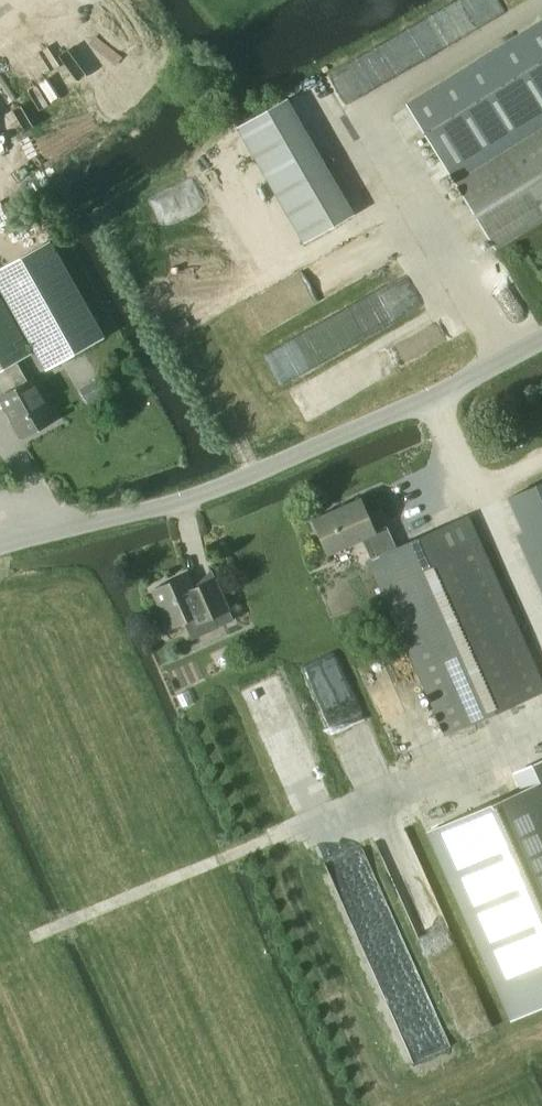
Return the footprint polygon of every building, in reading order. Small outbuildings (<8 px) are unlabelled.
[(0,67),(0,130),(19,163),(162,81),(116,0),(0,67)] [(406,108),(494,248),(541,218),(541,24),(406,108)] [(287,100),(237,128),(303,243),(353,214),(287,100)] [(0,268),(0,289),(45,370),(105,336),(51,240),(0,268)] [(16,362),(27,356),(26,355),(30,353),(0,300),(0,371),(16,362)] [(0,371),(0,386),(4,393),(0,396),(0,403),(21,440),(55,420),(32,378),(27,381),(16,362),(0,371)] [(99,379),(83,389),(89,401),(106,391),(99,379)] [(508,498),(523,532),(517,535),(541,592),(541,483),(508,498)] [(360,498),(313,519),(328,554),(361,539),(371,559),(396,547),(386,526),(374,532),(360,498)] [(368,560),(445,735),(541,692),(541,680),(468,515),(396,547),(371,559),(368,560)] [(169,627),(185,621),(188,628),(214,616),(218,626),(233,620),(222,593),(199,603),(187,575),(153,590),(169,627)] [(519,791),(430,831),(513,1018),(541,1005),(541,843),(519,791)]
